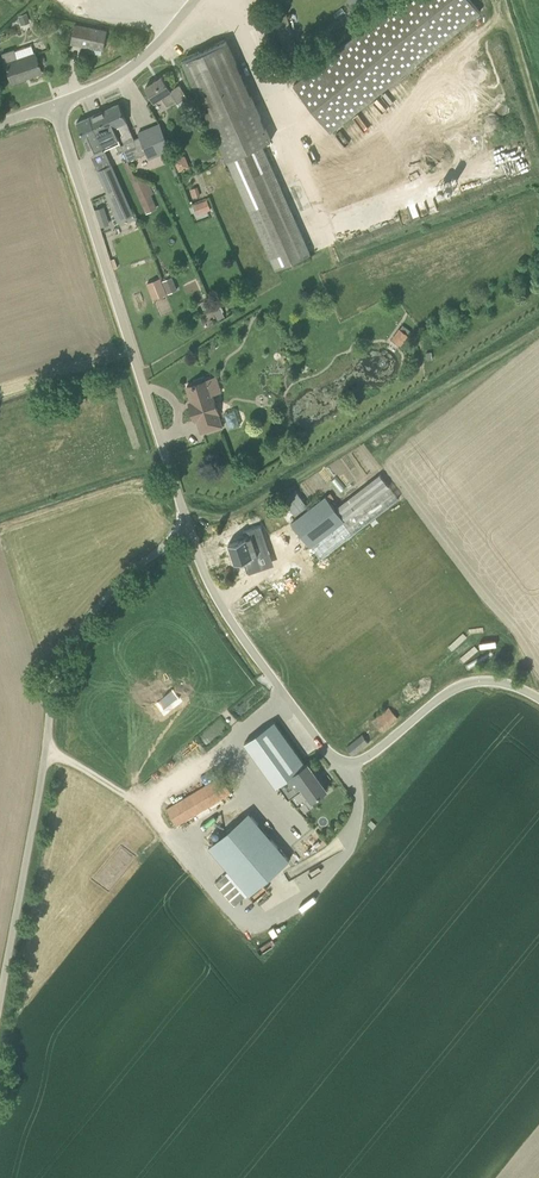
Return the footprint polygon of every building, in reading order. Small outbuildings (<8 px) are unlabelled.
[(294,85),(331,132),(481,11),(471,0),(400,0),(294,85)] [(20,23),(29,19),(27,13),(18,16),(20,23)] [(71,43),(88,46),(104,49),(107,31),(75,24),(71,43)] [(271,141),(226,40),(182,60),(190,76),(227,159),(262,144),(271,141)] [(17,59),(14,51),(14,50),(2,54),(5,63),(4,63),(11,83),(41,72),(35,53),(17,59)] [(162,76),(146,87),(155,100),(162,96),(167,106),(178,99),(180,101),(188,97),(179,84),(171,89),(162,76)] [(124,150),(124,151),(128,161),(148,152),(143,142),(137,145),(119,103),(106,109),(114,127),(116,127),(117,130),(119,129),(125,143),(121,145),(124,150)] [(121,145),(120,142),(114,127),(106,109),(90,116),(98,134),(105,149),(108,148),(116,144),(119,152),(124,150),(121,145)] [(87,139),(91,149),(94,154),(92,155),(118,214),(122,212),(125,217),(134,213),(105,149),(98,134),(90,116),(77,122),(85,140),(87,139)] [(143,142),(148,152),(160,147),(162,153),(173,149),(161,121),(139,131),(140,135),(143,142)] [(311,254),(262,144),(227,159),(276,269),(311,254)] [(190,167),(186,155),(174,159),(179,171),(190,167)] [(146,212),(159,207),(147,178),(134,183),(146,212)] [(191,188),(193,196),(200,194),(198,186),(191,188)] [(198,215),(212,209),(208,199),(193,205),(198,215)] [(94,208),(99,225),(109,222),(104,205),(94,208)] [(177,289),(172,276),(162,280),(168,293),(177,289)] [(147,283),(154,299),(167,294),(161,278),(147,283)] [(226,316),(223,311),(216,314),(219,319),(226,316)] [(391,337),(399,344),(408,334),(400,327),(391,337)] [(190,402),(191,407),(195,420),(198,419),(202,431),(222,425),(218,413),(219,413),(213,395),(222,392),(217,376),(204,380),(204,379),(196,381),(196,383),(187,386),(192,401),(190,402)] [(345,520),(336,509),(326,496),(292,522),(311,547),(345,520)] [(247,538),(229,544),(235,562),(253,556),(252,555),(264,551),(261,542),(249,546),(247,538)] [(398,718),(389,707),(371,722),(380,733),(398,718)] [(259,745),(288,788),(293,785),(298,792),(303,788),(312,800),(327,790),(279,722),(262,734),(266,741),(259,745)] [(363,735),(347,747),(353,755),(368,742),(363,735)] [(222,776),(166,809),(176,825),(231,792),(222,776)] [(290,860),(249,812),(221,836),(246,866),(234,876),(250,894),(290,860)]
